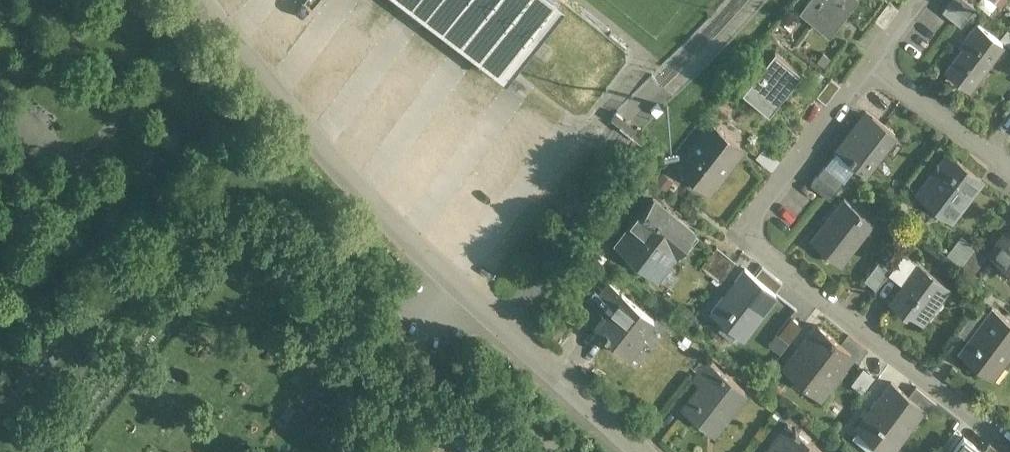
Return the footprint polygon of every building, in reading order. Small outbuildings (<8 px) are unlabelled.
[(520,86),(585,8),(574,0),(409,0),(520,86)] [(800,7),(824,26),(844,0),(805,0),(800,7)] [(966,0),(950,0),(949,2),(968,17),(975,7),(966,0)] [(968,17),(949,2),(941,12),(961,26),(968,17)] [(976,25),(965,39),(967,41),(945,70),(967,87),(1001,43),(976,25)] [(775,50),(765,62),(761,58),(747,76),(752,79),(742,92),(769,112),(801,70),(775,50)] [(831,78),(816,97),(826,104),(840,85),(831,78)] [(870,113),(865,120),(860,116),(836,147),(864,169),(893,131),(870,113)] [(740,144),(711,122),(679,164),(707,186),(740,144)] [(961,162),(948,152),(917,193),(950,218),(981,177),(980,177),(961,162)] [(844,177),(826,163),(818,173),(837,188),(844,177)] [(837,188),(818,173),(810,183),(829,197),(837,188)] [(844,198),(813,239),(835,255),(852,233),(856,236),(870,218),(844,198)] [(673,215),(653,199),(617,246),(655,275),(688,232),(671,218),(673,215)] [(1000,242),(997,239),(987,252),(1009,270),(1009,229),(1000,242)] [(735,261),(716,247),(701,266),(720,281),(735,261)] [(890,267),(888,271),(899,279),(915,259),(903,251),(890,267)] [(878,258),(864,277),(876,287),(888,271),(890,267),(878,258)] [(947,285),(915,259),(899,279),(904,283),(891,299),(906,311),(909,307),(922,317),(947,285)] [(745,268),(712,311),(737,331),(769,289),(774,293),(775,292),(755,276),(745,268)] [(619,292),(608,284),(595,300),(606,308),(619,292)] [(653,318),(619,292),(606,308),(609,311),(596,328),(630,355),(645,336),(642,333),(653,318)] [(977,304),(957,331),(967,338),(987,311),(977,304)] [(958,350),(993,376),(1009,353),(1009,319),(991,305),(987,311),(967,338),(958,350)] [(818,325),(784,369),(785,369),(787,367),(818,392),(849,353),(850,351),(841,344),(833,338),(834,337),(818,325)] [(705,359),(691,378),(701,385),(715,367),(705,359)] [(745,390),(715,367),(701,385),(683,409),(708,428),(716,417),(721,421),(745,390)] [(891,379),(855,426),(888,451),(907,427),(904,424),(919,403),(928,410),(929,408),(909,393),(891,379)] [(798,432),(800,430),(796,427),(795,430),(788,424),(766,451),(821,451),(822,451),(798,432)] [(950,451),(985,451),(982,450),(963,435),(950,451)] [(989,440),(982,450),(985,451),(1005,451),(989,440)]
